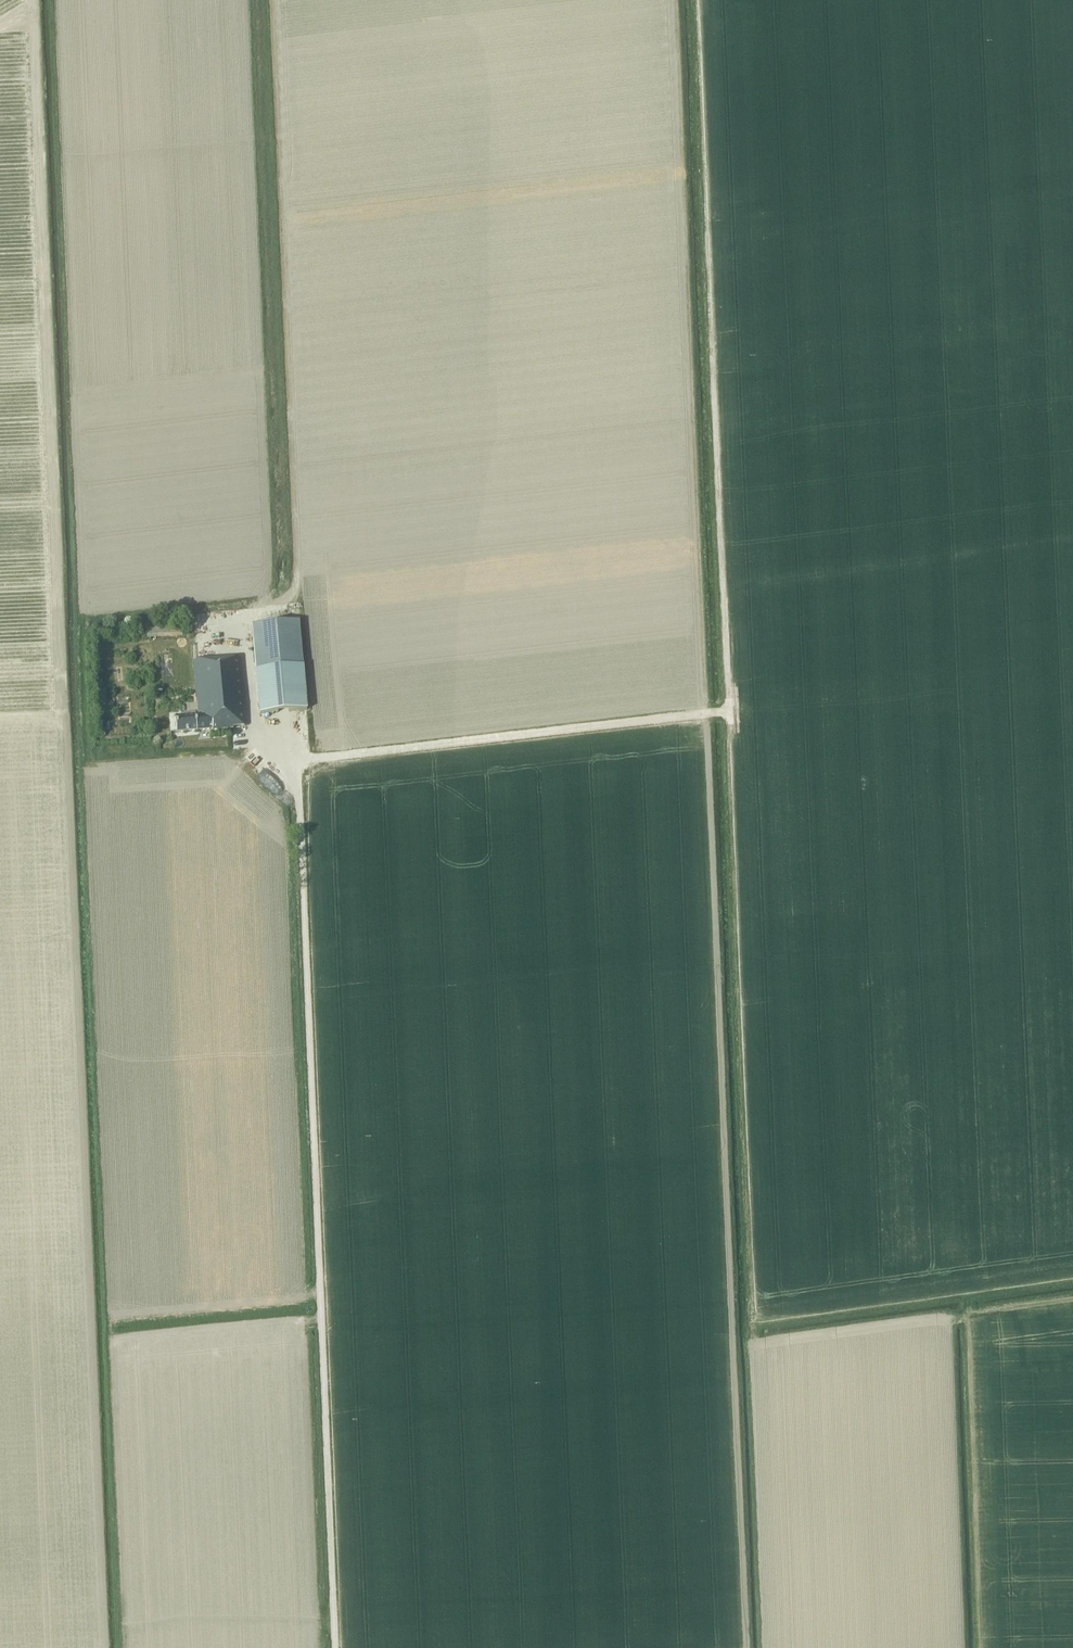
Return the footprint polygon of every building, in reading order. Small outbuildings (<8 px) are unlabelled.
[(259,714),(307,710),(299,621),(252,625),(259,714)] [(233,730),(233,728),(243,727),(238,658),(193,661),(197,717),(175,718),(176,733),(210,730),(211,732),(233,730)]
